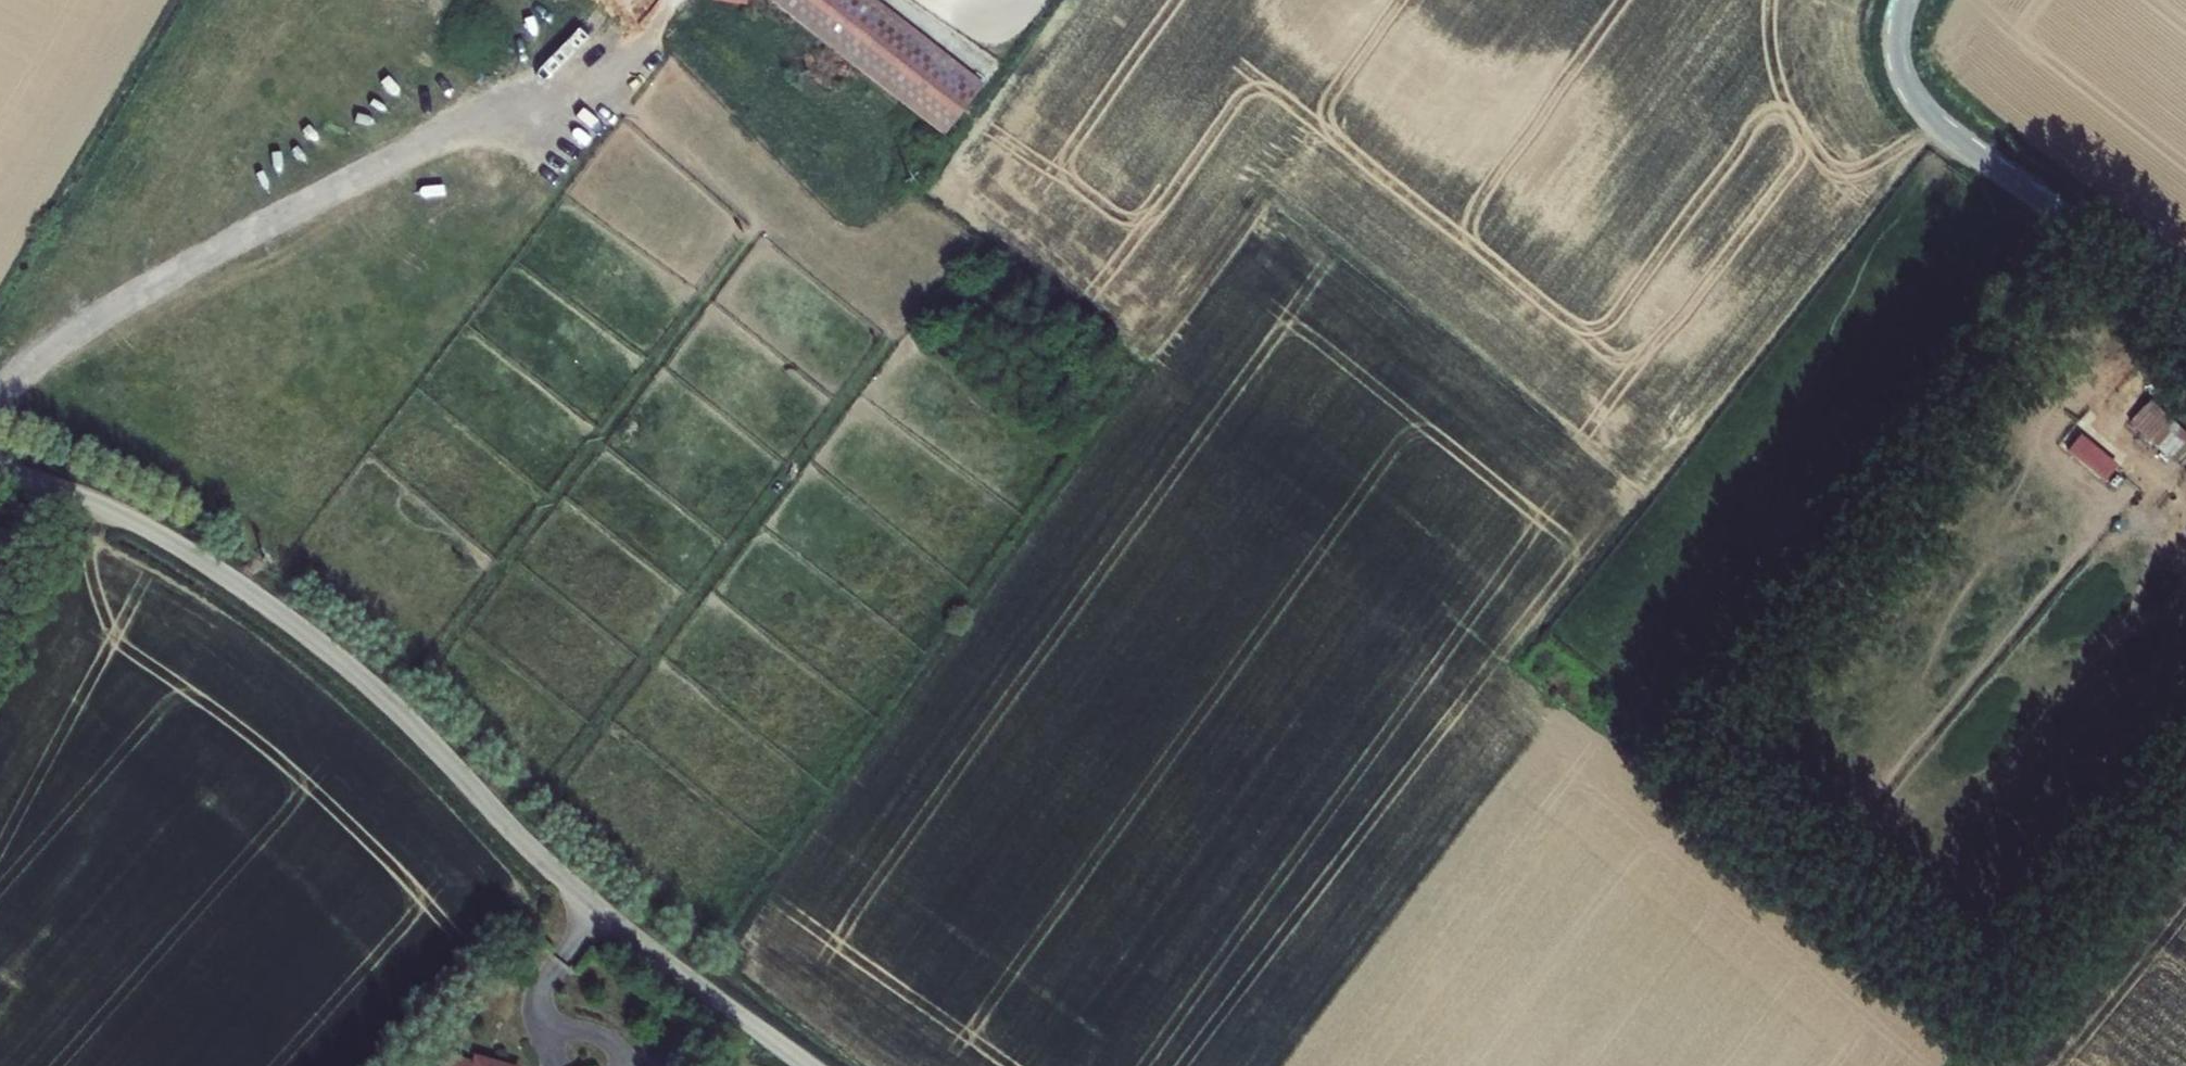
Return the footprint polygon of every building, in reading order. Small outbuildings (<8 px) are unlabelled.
[(943,136),(985,85),(875,0),(770,0),(943,136)] [(2150,402),(2131,423),(2169,461),(2185,443),(2185,437),(2150,402)] [(2119,449),(2080,420),(2061,443),(2111,483),(2130,457),(2119,449)]
